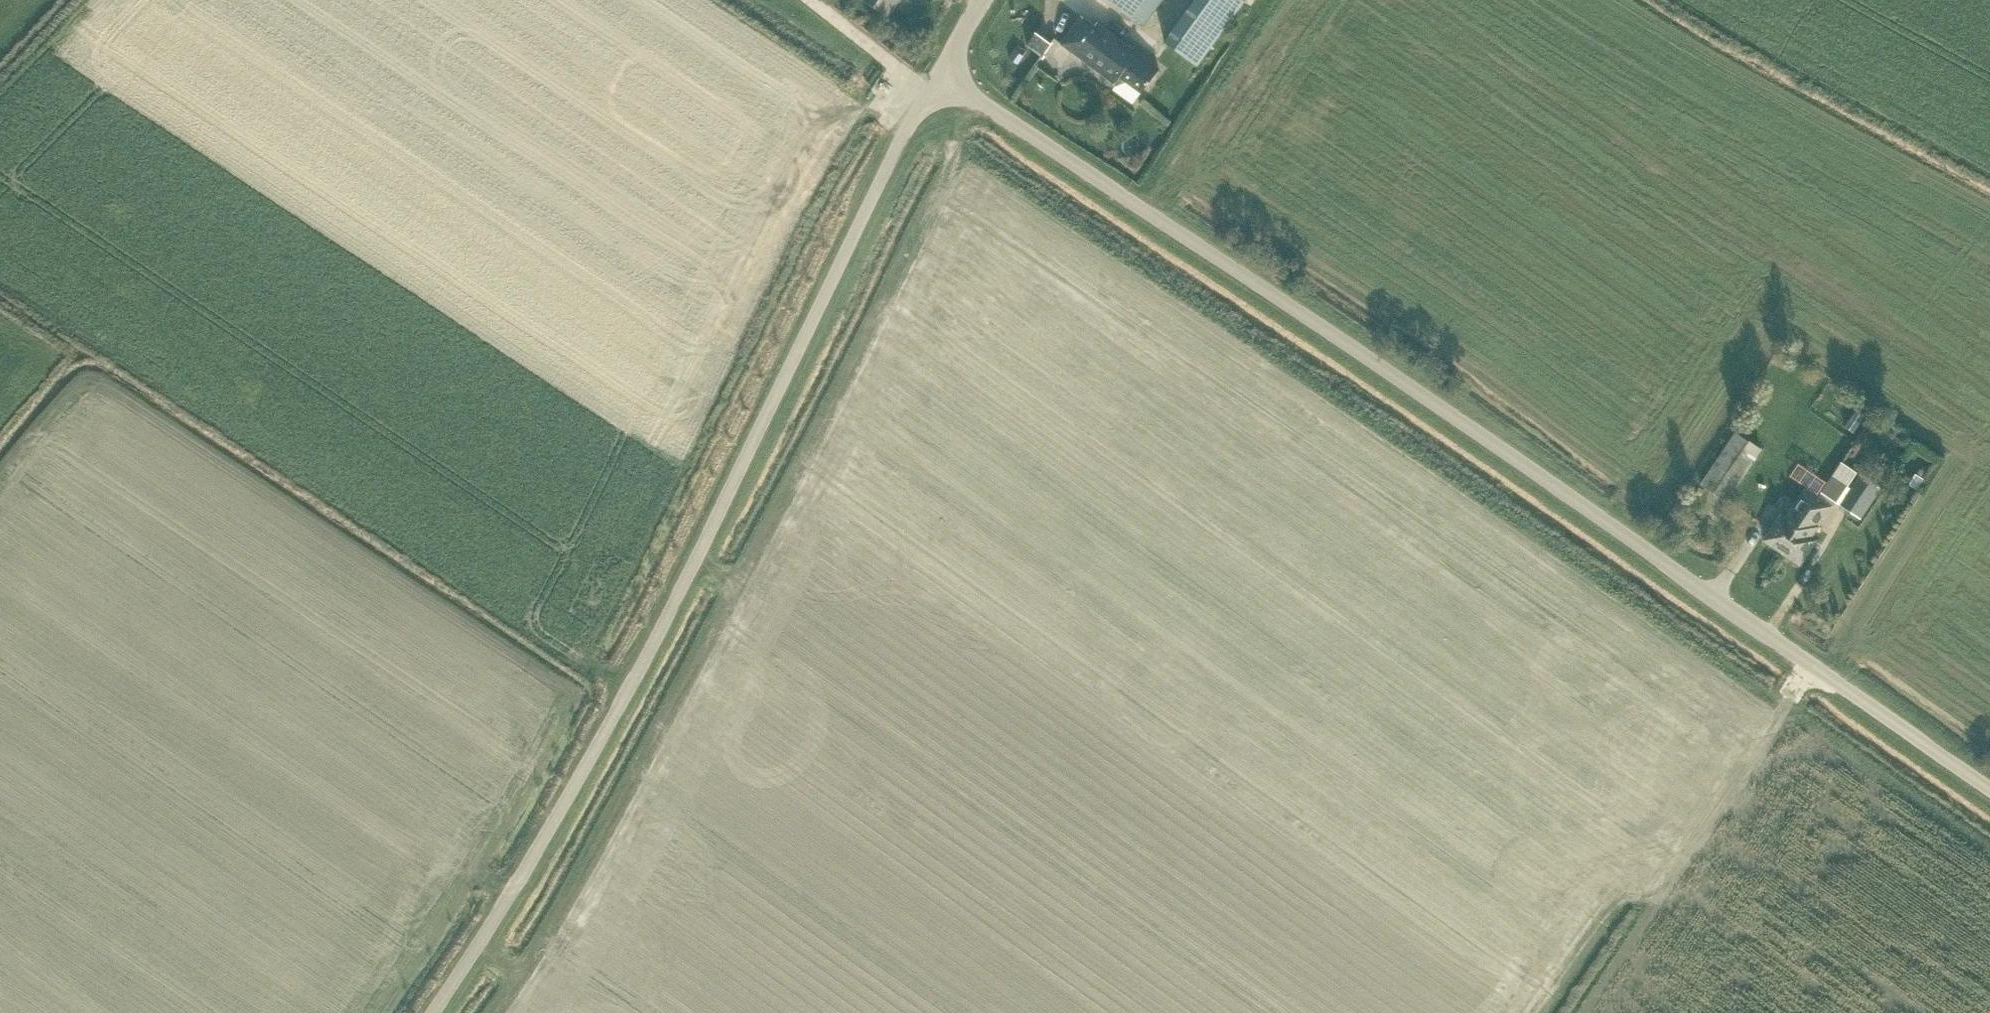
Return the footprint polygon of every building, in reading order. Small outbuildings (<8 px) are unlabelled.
[(888,17),(899,0),(864,0),(888,17)] [(1130,19),(1131,18),(1143,26),(1162,0),(1104,0),(1130,19)] [(1163,43),(1196,67),(1244,2),(1240,0),(1195,0),(1163,43)] [(1093,26),(1081,18),(1063,42),(1072,49),(1117,82),(1119,78),(1141,94),(1158,70),(1114,37),(1095,23),(1093,26)] [(1033,33),(1024,46),(1041,59),(1050,46),(1033,33)] [(1860,426),(1867,417),(1854,408),(1848,418),(1860,426)] [(1726,502),(1760,450),(1734,433),(1700,484),(1726,502)] [(1839,483),(1846,487),(1856,473),(1840,464),(1831,478),(1839,483)] [(1876,487),(1859,476),(1839,506),(1856,517),(1876,487)] [(1799,565),(1815,541),(1810,538),(1831,507),(1833,508),(1846,487),(1839,483),(1831,478),(1818,498),(1817,498),(1804,518),(1804,519),(1781,553),(1799,565)] [(1763,541),(1781,553),(1804,519),(1804,518),(1817,498),(1805,490),(1784,520),(1779,517),(1763,541)]
